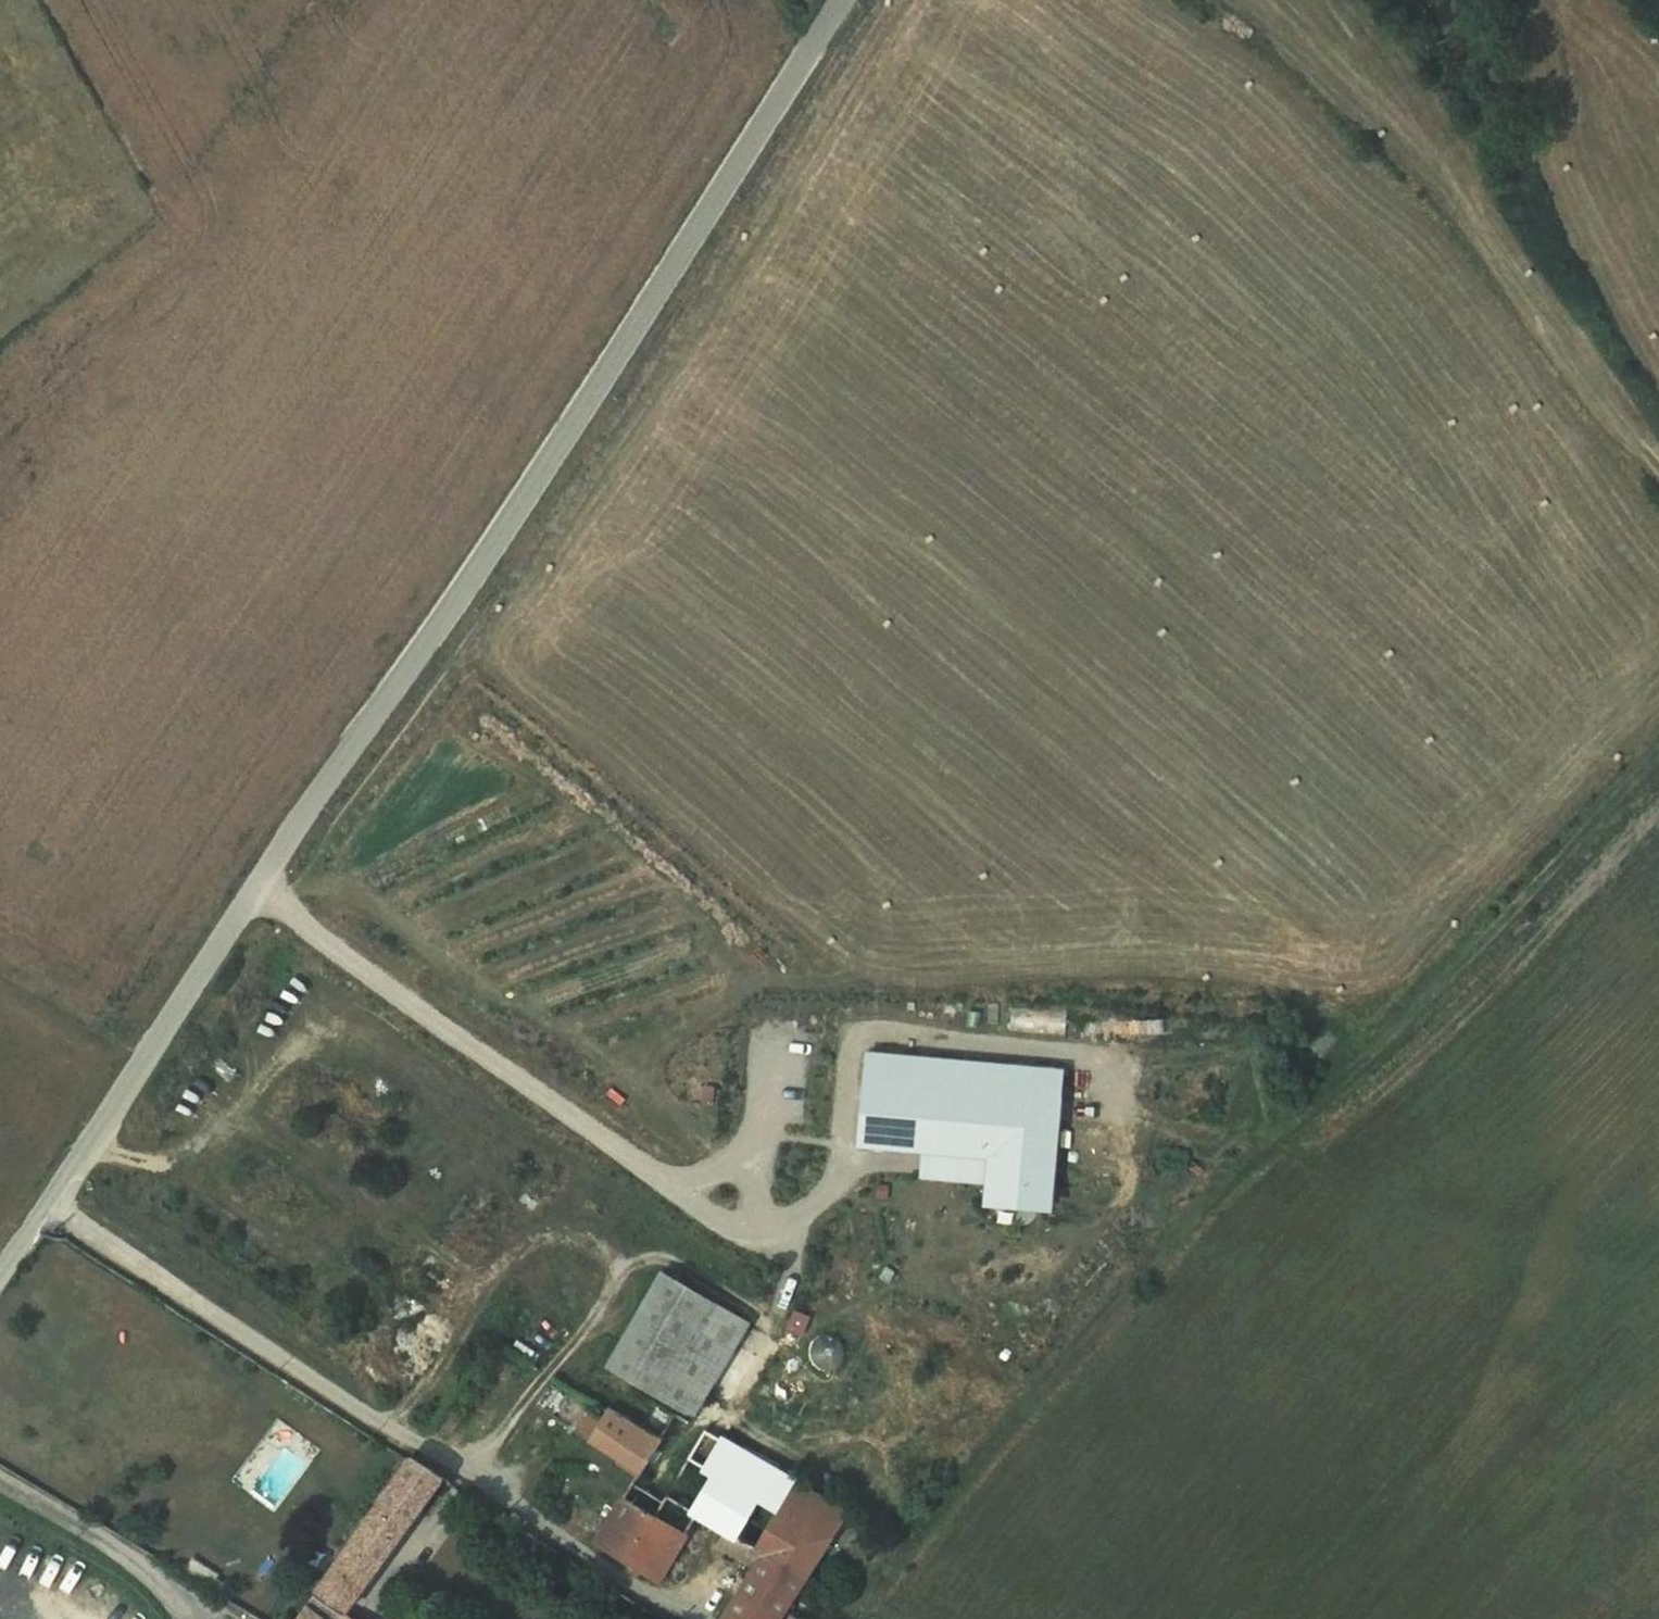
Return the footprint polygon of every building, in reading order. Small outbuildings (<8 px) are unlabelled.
[(857,1148),(982,1158),(978,1209),(1044,1214),(1055,1072),(864,1057),(857,1148)] [(749,1323),(662,1273),(607,1367),(694,1417),(749,1323)] [(614,1411),(589,1442),(639,1471),(640,1472),(660,1439),(659,1439),(614,1411)] [(675,1411),(659,1439),(660,1439),(640,1472),(639,1471),(632,1483),(664,1502),(667,1497),(695,1513),(718,1475),(689,1458),(706,1428),(675,1411)] [(792,1481),(706,1428),(689,1458),(718,1475),(695,1513),(732,1536),(755,1496),(776,1509),(792,1481)] [(443,1477),(411,1456),(314,1596),(342,1616),(344,1613),(403,1532),(408,1536),(412,1530),(407,1526),(443,1477)] [(847,1513),(792,1481),(776,1509),(754,1549),(764,1555),(765,1554),(805,1578),(847,1513)] [(623,1497),(596,1542),(658,1582),(686,1534),(623,1497)] [(764,1555),(723,1618),(779,1618),(805,1578),(765,1554),(764,1555)] [(314,1596),(298,1618),(352,1618),(344,1613),(342,1616),(314,1596)]
